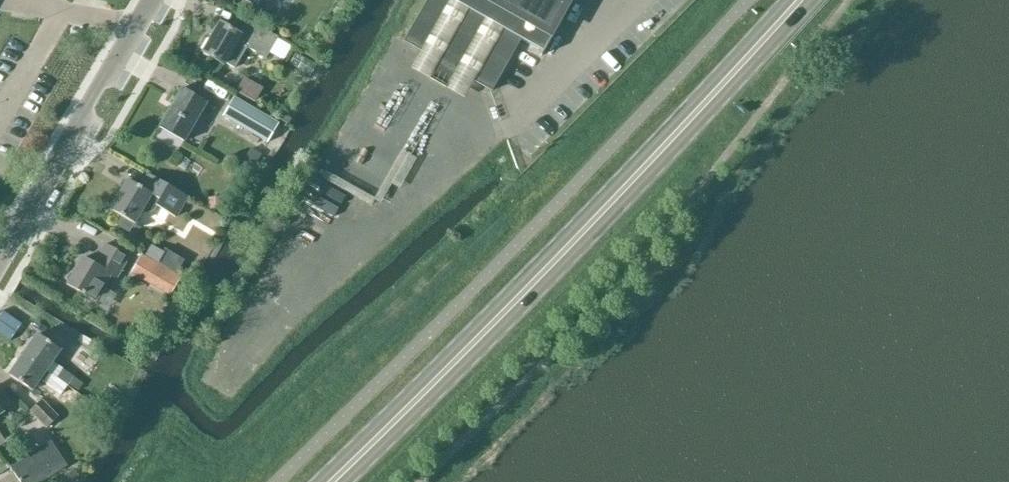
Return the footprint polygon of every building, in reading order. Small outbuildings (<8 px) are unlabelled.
[(403,42),(421,52),(411,70),(464,100),(474,82),(491,92),(521,40),(543,52),(540,56),(541,57),(564,16),(559,14),(567,0),(427,0),(403,42)] [(278,38),(270,33),(248,20),(242,31),(242,30),(239,35),(220,24),(203,54),(223,65),(224,63),(235,69),(247,49),(250,51),(250,50),(258,54),(266,60),(278,38)] [(314,64),(297,54),(289,65),(308,76),(314,64)] [(244,79),(237,92),(254,103),(262,90),(244,79)] [(182,143),(205,103),(182,89),(159,129),(182,143)] [(234,96),(222,117),(267,143),(279,123),(234,96)] [(147,174),(139,189),(128,182),(110,212),(133,225),(141,211),(144,213),(145,213),(146,214),(148,214),(150,214),(152,213),(154,212),(156,207),(161,210),(177,219),(189,198),(147,174)] [(221,208),(220,198),(208,199),(209,210),(221,208)] [(116,280),(127,260),(105,246),(93,266),(82,260),(67,286),(95,302),(110,276),(116,280)] [(151,246),(144,258),(157,265),(163,253),(151,246)] [(157,265),(144,258),(141,256),(133,270),(171,292),(179,278),(157,265)] [(75,377),(52,362),(59,352),(37,336),(23,357),(67,388),(75,377)] [(96,359),(79,347),(70,359),(88,371),(96,359)] [(62,395),(67,388),(23,357),(9,376),(32,391),(40,380),(62,395)] [(127,386),(133,376),(122,370),(116,380),(127,386)] [(42,400),(29,412),(47,429),(59,417),(42,400)] [(96,428),(89,440),(97,445),(104,433),(96,428)] [(11,468),(20,481),(45,481),(68,467),(51,442),(11,468)]
